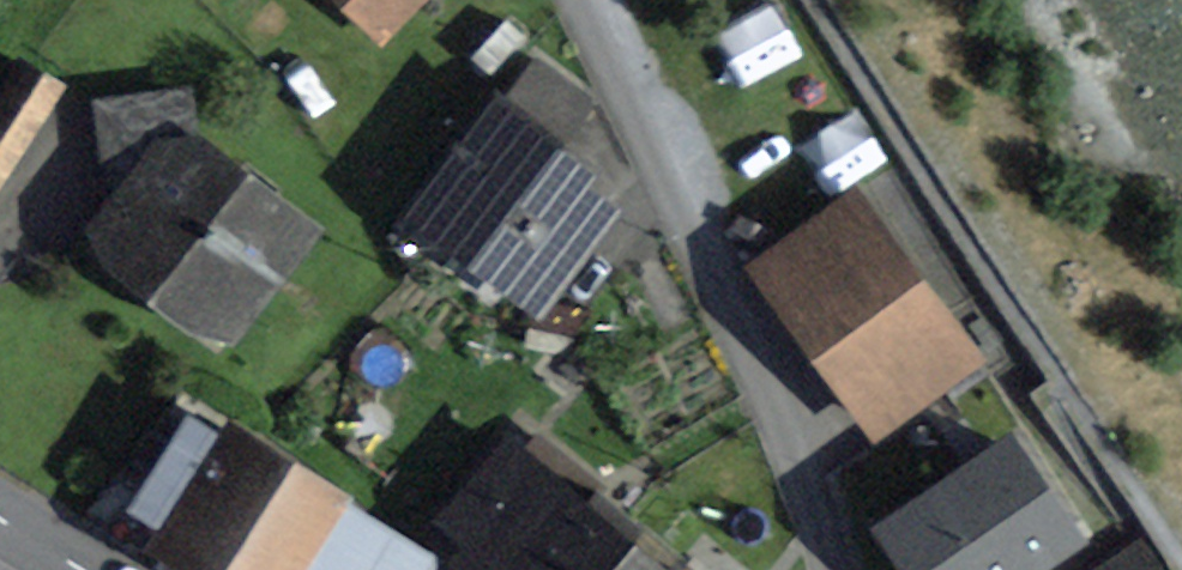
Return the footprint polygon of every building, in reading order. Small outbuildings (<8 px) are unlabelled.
[(379,31),(408,0),(347,0),(379,31)] [(536,59),(426,207),(541,293),(601,212),(561,183),(573,166),(556,152),(589,108),(587,96),(536,59)] [(0,99),(0,181),(59,89),(22,65),(0,99)] [(133,188),(106,223),(139,249),(129,261),(190,309),(200,297),(233,322),(306,228),(201,147),(190,148),(183,96),(103,106),(111,175),(130,172),(133,188)] [(781,290),(823,348),(915,281),(852,194),(760,261),(781,290)] [(969,356),(915,281),(823,348),(877,423),(969,356)] [(170,539),(216,569),(420,569),(425,561),(336,504),(339,500),(277,460),(281,452),(274,448),(269,455),(237,435),(227,450),(190,426),(143,501),(179,523),(170,539)] [(484,569),(595,569),(621,540),(518,456),(460,526),(488,549),(476,563),(484,569)] [(975,504),(1016,563),(1050,539),(1009,480),(975,504)] [(885,569),(1006,569),(968,515),(885,569)] [(621,540),(595,569),(657,569),(621,540)] [(1097,569),(1161,569),(1141,540),(1097,569)]
